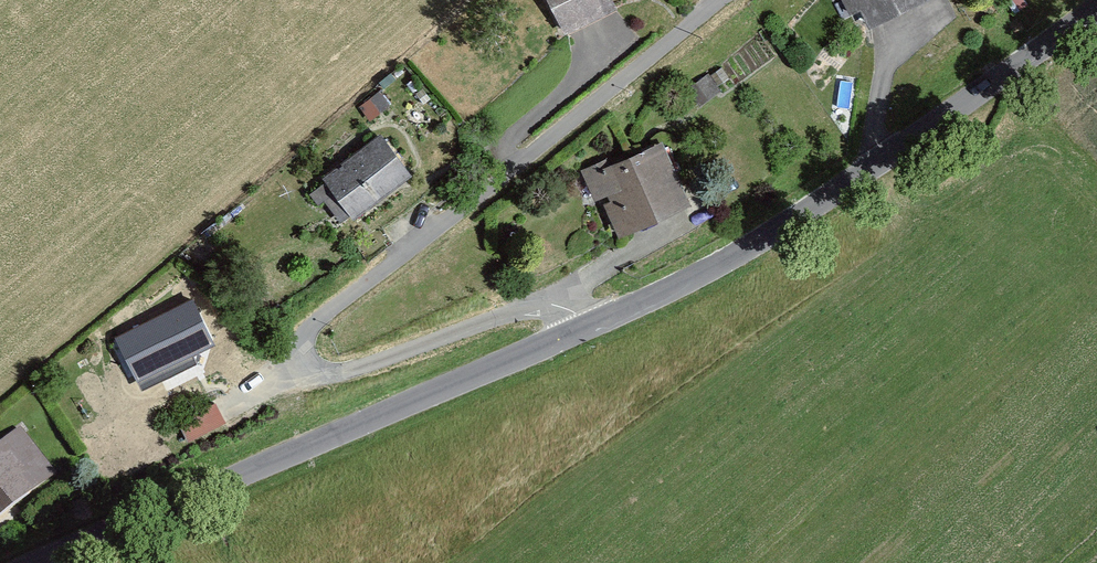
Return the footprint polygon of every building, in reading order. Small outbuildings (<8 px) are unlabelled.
[(553,37),(614,10),(609,0),(536,0),(553,37)] [(859,31),(925,3),(924,0),(845,0),(859,31)] [(382,132),(313,182),(346,229),(416,179),(382,132)] [(609,163),(586,173),(596,197),(604,193),(622,232),(685,203),(659,148),(611,169),(609,163)] [(192,299),(107,338),(132,391),(216,353),(192,299)] [(222,422),(214,407),(181,424),(189,440),(222,422)] [(0,447),(0,516),(50,483),(18,435),(0,447)]
